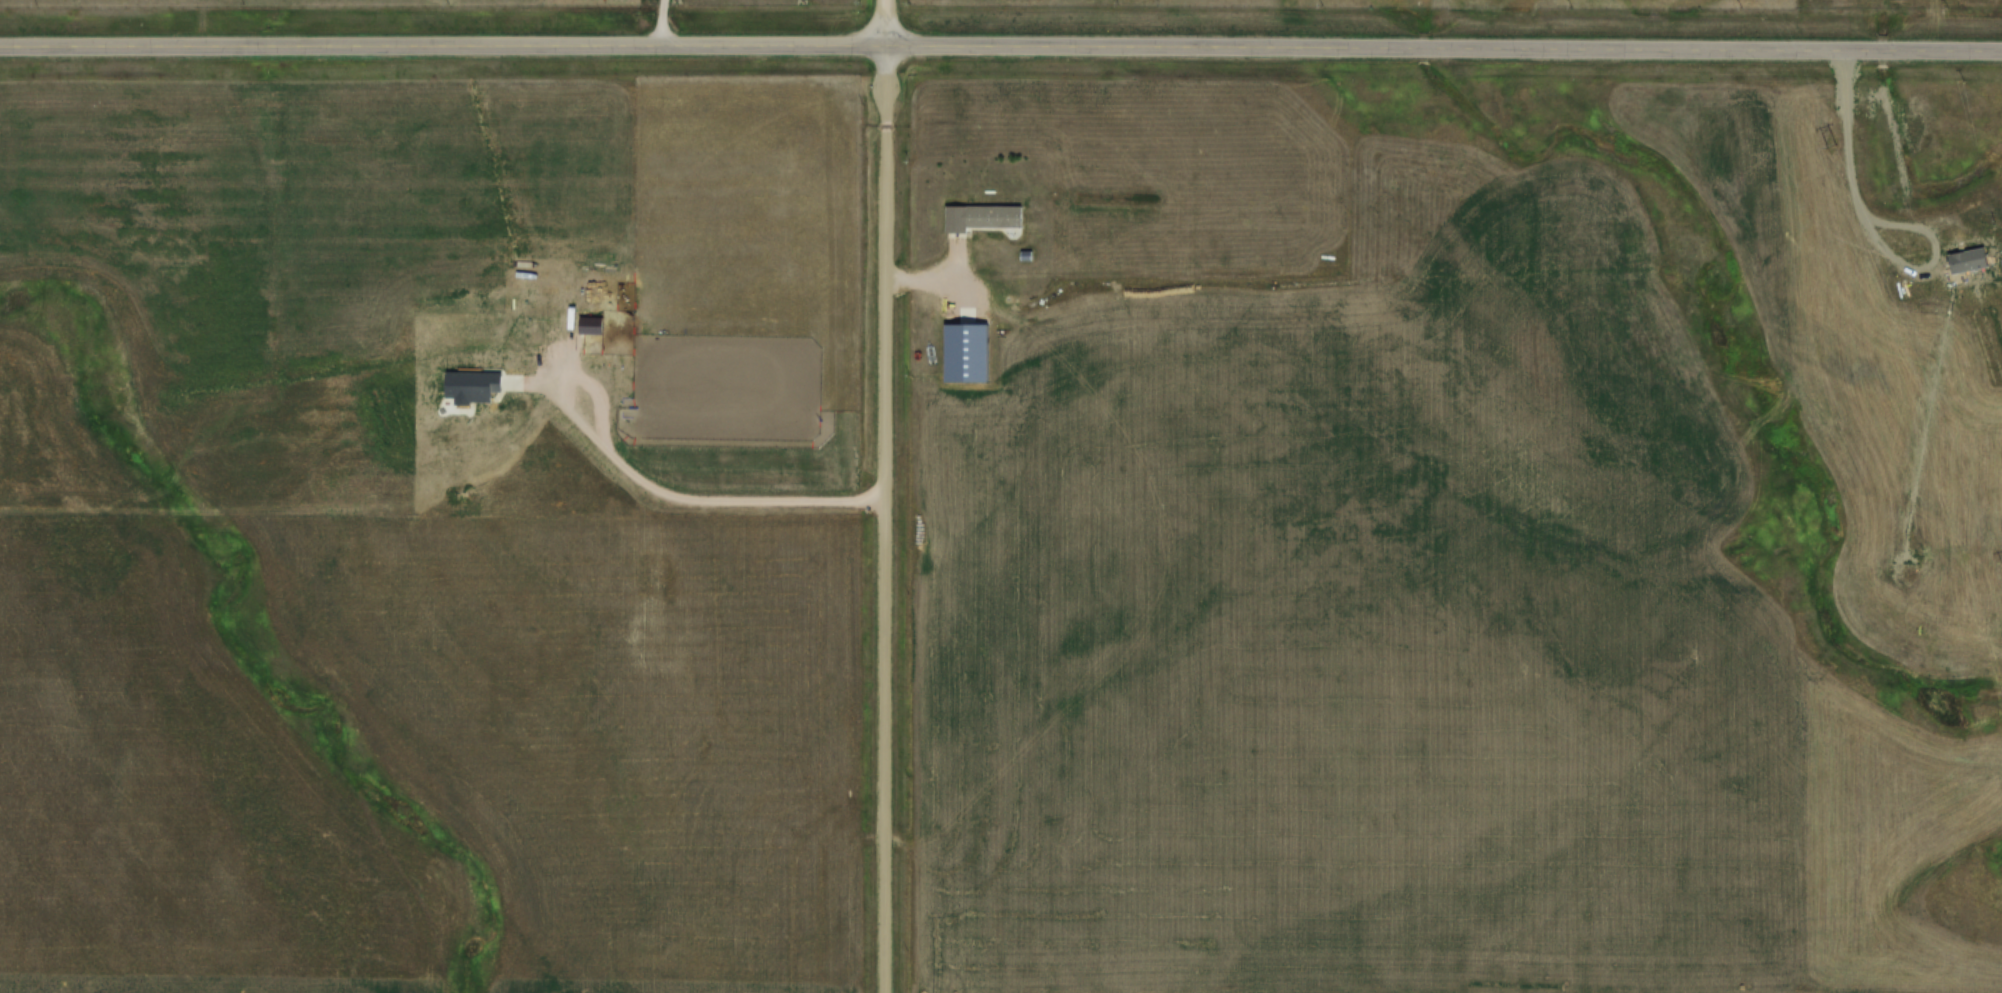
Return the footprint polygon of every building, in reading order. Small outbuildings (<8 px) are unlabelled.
[(946,230),(1024,230),(1024,205),(946,205),(946,230)]
